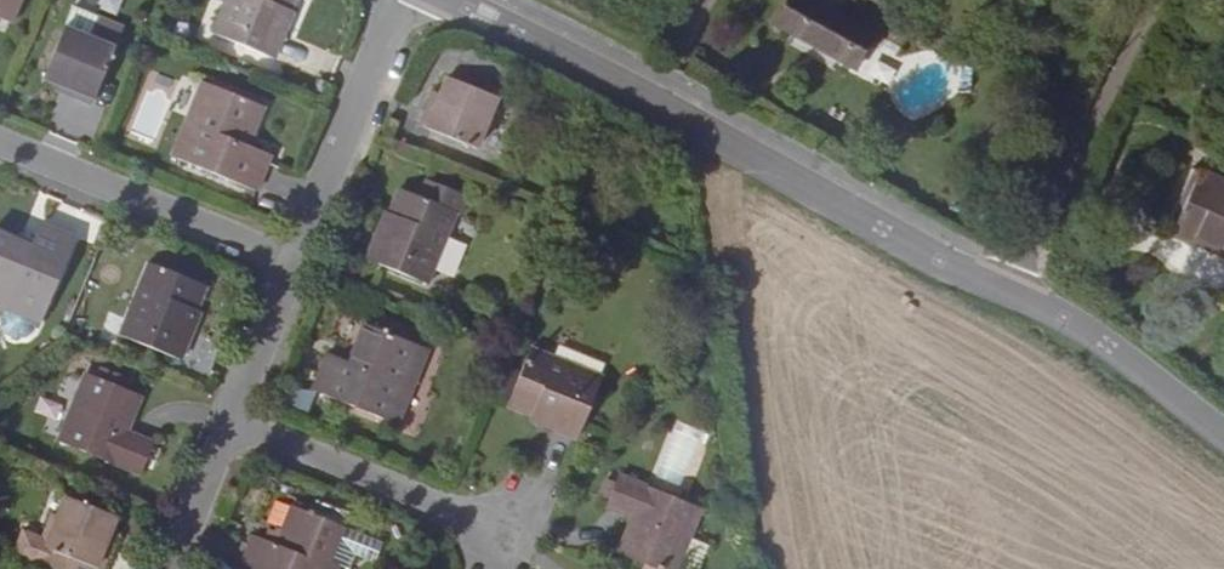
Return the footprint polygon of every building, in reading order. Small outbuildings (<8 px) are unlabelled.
[(14,20),(23,0),(0,0),(0,15),(14,20)] [(111,55),(114,48),(96,42),(72,31),(74,25),(85,0),(56,0),(26,70),(62,85),(78,91),(75,97),(92,104),(100,83),(111,55)] [(288,11),(293,0),(228,0),(214,33),(274,59),(285,32),(281,30),(288,11)] [(857,55),(874,24),(832,0),(782,0),(777,10),(795,20),(793,23),(842,51),(844,48),(857,55)] [(293,13),(288,11),(281,30),(285,32),(293,13)] [(72,31),(96,42),(98,36),(74,25),(72,31)] [(118,57),(111,55),(100,83),(107,86),(118,57)] [(448,79),(441,97),(434,113),(428,110),(421,127),(429,130),(422,147),(469,166),(497,99),(448,79)] [(198,121),(212,87),(202,83),(188,117),(198,121)] [(59,90),(75,97),(78,91),(62,85),(59,90)] [(263,108),(212,87),(198,121),(188,117),(172,156),(256,190),(270,156),(248,147),(263,108)] [(434,113),(441,97),(434,94),(428,110),(434,113)] [(1197,171),(1171,231),(1194,240),(1196,234),(1223,246),(1223,183),(1197,171)] [(456,213),(463,197),(426,182),(419,198),(401,190),(390,215),(382,234),(377,231),(367,258),(428,284),(456,213)] [(469,200),(463,197),(456,213),(462,216),(469,200)] [(382,234),(390,215),(385,213),(377,231),(382,234)] [(1,306),(41,323),(74,239),(40,226),(31,246),(0,233),(0,295),(5,297),(1,306)] [(1194,240),(1223,254),(1223,246),(1196,234),(1194,240)] [(181,359),(192,331),(188,329),(195,313),(205,288),(150,264),(121,334),(181,359)] [(188,329),(192,331),(200,315),(195,313),(188,329)] [(405,380),(418,346),(366,325),(350,364),(328,355),(314,389),(398,424),(414,384),(405,380)] [(428,350),(418,346),(405,380),(414,384),(428,350)] [(551,424),(549,428),(577,440),(602,378),(532,349),(509,405),(534,416),(551,424)] [(121,430),(135,394),(86,374),(59,442),(139,474),(152,444),(127,433),(121,430)] [(290,384),(283,405),(308,412),(314,391),(290,384)] [(141,397),(135,394),(121,430),(127,433),(141,397)] [(532,420),(549,428),(551,424),(534,416),(532,420)] [(674,475),(666,495),(701,510),(709,490),(674,475)] [(666,495),(620,476),(606,507),(632,518),(639,520),(625,555),(657,568),(676,568),(701,510),(666,495)] [(109,553),(104,550),(110,534),(116,518),(66,498),(48,545),(23,535),(15,554),(51,568),(103,568),(109,553)] [(339,566),(331,562),(344,527),(293,506),(276,545),(254,537),(241,568),(338,568),(339,566)] [(639,520),(632,518),(620,552),(625,555),(639,520)] [(339,566),(338,568),(348,568),(353,557),(361,561),(369,557),(374,546),(371,538),(344,527),(331,562),(339,566)] [(104,550),(109,553),(116,536),(110,534),(104,550)]
